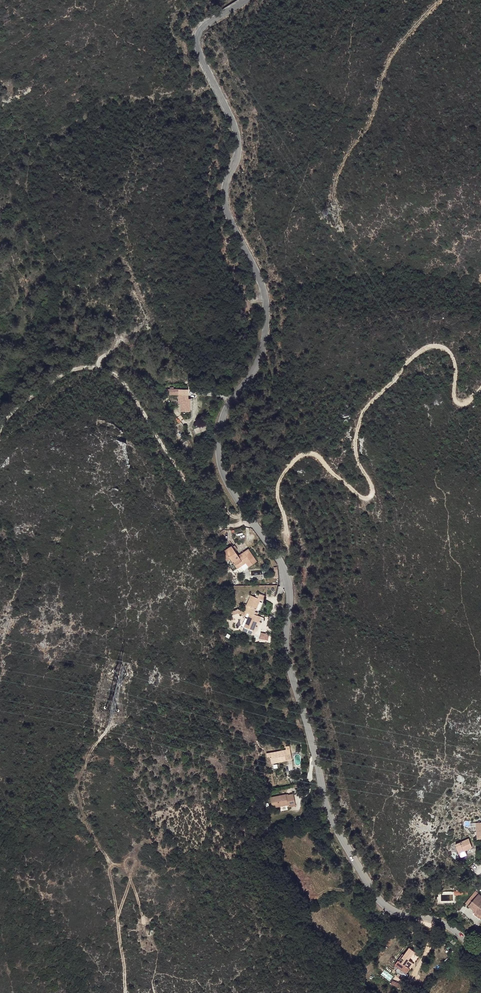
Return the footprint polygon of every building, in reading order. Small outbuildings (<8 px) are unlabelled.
[(199,398),(178,394),(178,400),(189,401),(198,403),(199,398)] [(198,420),(199,412),(197,412),(198,407),(198,403),(189,401),(187,410),(190,411),(188,418),(198,420)] [(233,547),(223,554),(230,564),(232,562),(238,570),(247,564),(250,568),(258,563),(250,551),(240,557),(233,547)] [(247,564),(238,570),(241,575),(250,568),(247,564)] [(257,603),(249,600),(245,610),(243,609),(241,612),(242,613),(240,620),(244,621),(245,618),(248,619),(243,632),(252,635),(255,625),(256,626),(258,620),(254,619),(252,618),(253,615),(257,603)] [(281,758),(262,761),(263,765),(266,765),(266,772),(271,771),(271,769),(283,767),(283,769),(287,768),(285,755),(281,756),(281,758)] [(283,799),(268,802),(270,813),(285,810),(286,812),(293,811),(290,799),(284,800),(283,799)] [(467,838),(453,844),(459,856),(462,854),(465,853),(463,850),(470,846),(467,838)] [(480,914),(480,915),(480,896),(475,891),(465,903),(480,914)] [(398,967),(395,971),(401,976),(405,978),(408,974),(406,972),(409,968),(404,964),(414,951),(409,947),(406,952),(404,951),(394,965),(398,967)]
